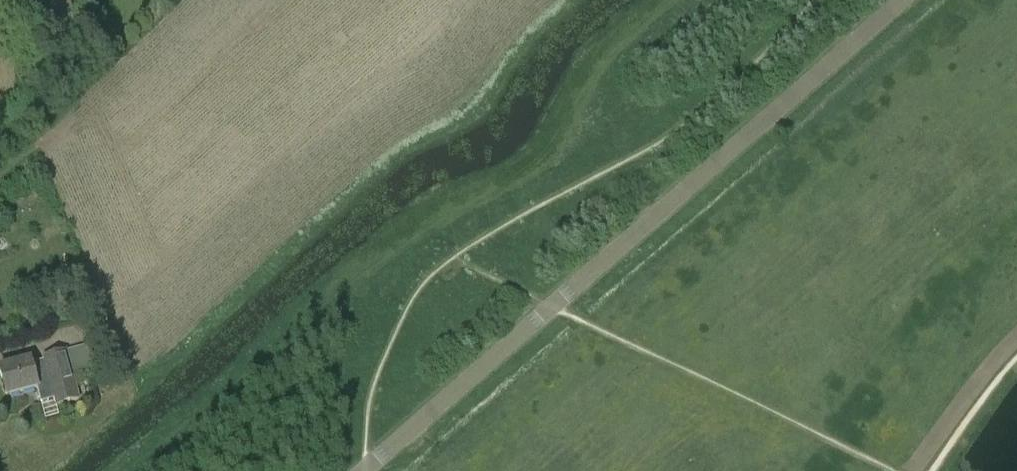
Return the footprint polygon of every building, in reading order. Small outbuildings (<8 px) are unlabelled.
[(31,362),(0,370),(0,374),(6,397),(38,389),(36,381),(48,377),(56,407),(79,401),(66,352),(43,358),(44,362),(32,366),(31,362)]
